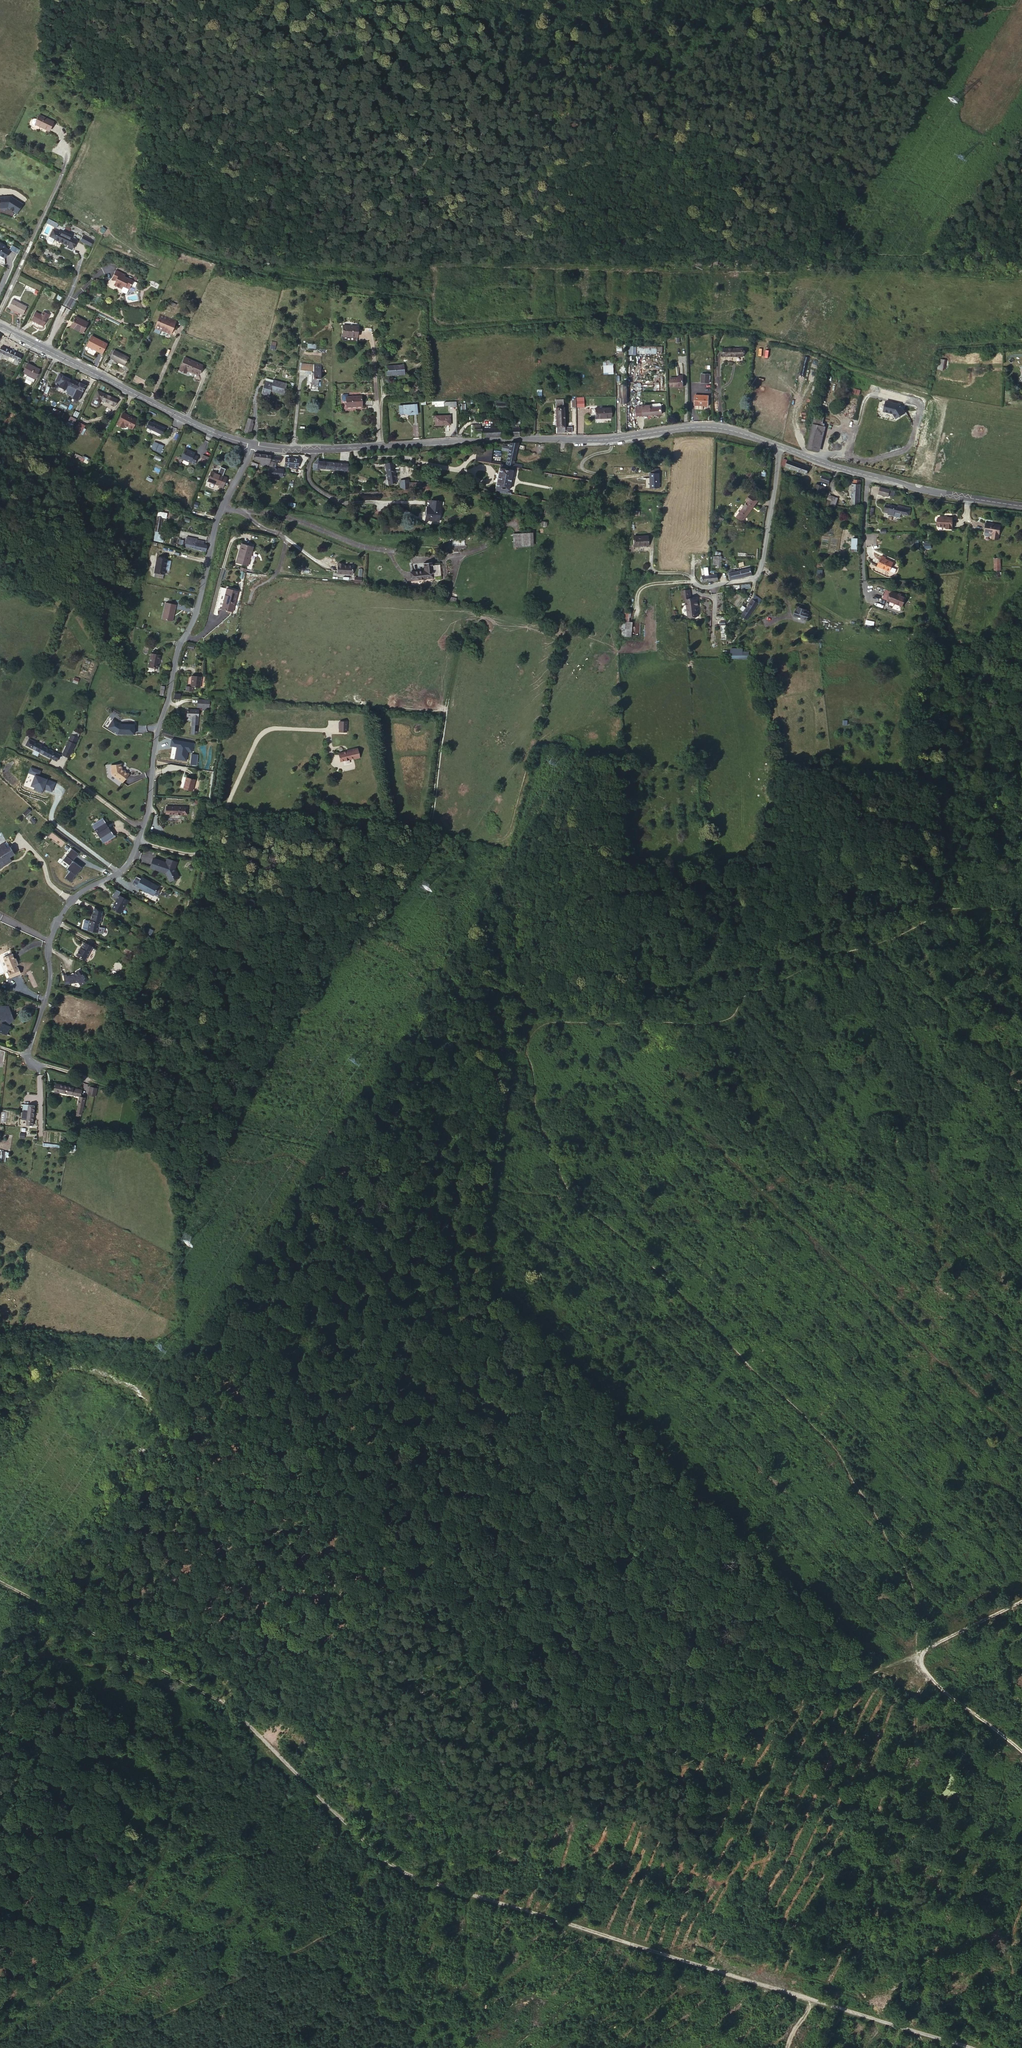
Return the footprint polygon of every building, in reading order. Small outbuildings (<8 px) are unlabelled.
[(34,123),(31,121),(28,126),(31,128),(32,127),(46,134),(50,125),(36,118),(34,123)] [(8,196),(0,197),(0,208),(5,208),(14,213),(20,204),(8,196)] [(45,221),(43,225),(53,229),(54,225),(45,221)] [(67,240),(67,239),(60,235),(55,233),(49,231),(46,238),(51,240),(51,241),(64,248),(65,247),(71,250),(75,243),(67,240)] [(89,247),(92,243),(82,238),(80,243),(89,247)] [(8,246),(6,250),(13,255),(16,251),(8,246)] [(112,272),(109,279),(113,281),(112,283),(110,287),(117,290),(118,289),(125,292),(129,283),(121,278),(122,276),(112,272)] [(24,308),(8,301),(4,309),(20,316),(24,308)] [(39,317),(32,314),(28,323),(41,328),(47,316),(41,313),(39,317)] [(159,331),(159,332),(168,336),(174,324),(157,317),(153,328),(159,331)] [(85,326),(73,320),(68,330),(80,335),(85,326)] [(159,331),(153,328),(149,335),(156,338),(159,332),(159,331)] [(336,334),(334,344),(349,347),(351,337),(336,334)] [(105,347),(89,340),(85,349),(100,356),(105,347)] [(628,355),(636,355),(637,346),(628,346),(628,355)] [(0,349),(0,357),(11,362),(11,364),(14,366),(18,357),(0,349)] [(741,350),(723,350),(723,358),(741,357),(741,350)] [(126,359),(112,352),(105,365),(108,367),(111,362),(121,367),(126,359)] [(199,366),(181,358),(176,370),(184,374),(185,372),(195,376),(199,366)] [(612,360),(602,360),(602,374),(612,374),(612,360)] [(37,370),(25,364),(20,374),(32,380),(37,370)] [(935,368),(932,378),(940,381),(942,370),(935,368)] [(306,373),(306,382),(306,383),(303,383),(303,394),(312,394),(311,383),(315,383),(315,372),(306,373)] [(397,372),(379,373),(379,384),(398,383),(397,372)] [(306,382),(306,373),(292,373),(292,382),(306,382)] [(708,375),(700,374),(700,384),(708,384),(708,375)] [(69,382),(58,376),(57,378),(55,377),(51,384),(55,386),(56,384),(66,388),(69,382)] [(682,381),(670,381),(670,391),(683,391),(682,381)] [(74,392),(79,394),(79,395),(82,388),(80,387),(81,385),(78,383),(77,385),(69,382),(66,388),(71,391),(74,392)] [(265,386),(257,384),(253,397),(261,399),(263,394),(277,397),(280,386),(266,382),(265,386)] [(97,404),(101,397),(95,394),(90,404),(96,407),(98,404),(97,404)] [(694,396),(694,407),(695,407),(702,407),(707,406),(707,396),(694,396)] [(97,404),(98,404),(109,409),(112,403),(101,397),(97,404)] [(900,404),(885,401),(883,412),(892,414),(895,419),(905,414),(900,404)] [(355,413),(354,403),(340,405),(340,402),(335,403),(334,404),(335,408),(336,409),(339,409),(340,415),(355,413)] [(501,402),(490,402),(491,410),(504,410),(505,405),(502,405),(501,402)] [(69,413),(65,422),(71,424),(78,409),(74,407),(71,413),(69,413)] [(650,407),(636,407),(637,416),(662,415),(661,410),(650,410),(650,407)] [(596,409),(595,418),(611,419),(611,409),(596,409)] [(408,411),(390,412),(390,419),(397,419),(397,422),(408,422),(408,411)] [(131,420),(118,414),(112,426),(117,428),(118,426),(126,430),(131,420)] [(434,416),(434,426),(450,426),(449,416),(434,416)] [(82,432),(85,424),(79,422),(75,430),(82,432)] [(139,431),(145,433),(148,427),(142,424),(139,431)] [(471,425),(471,438),(500,437),(500,434),(497,434),(497,430),(478,430),(478,425),(471,425)] [(240,426),(238,434),(245,436),(247,428),(240,426)] [(810,426),(805,448),(813,449),(818,427),(810,426)] [(148,427),(145,433),(156,438),(159,432),(148,427)] [(151,449),(161,453),(164,445),(154,441),(151,449)] [(509,468),(513,446),(504,445),(499,466),(509,468)] [(492,448),(480,447),(479,462),(491,462),(492,448)] [(195,457),(181,450),(176,460),(190,467),(195,457)] [(257,469),(265,470),(266,465),(267,458),(251,456),(250,463),(258,464),(257,469)] [(266,465),(269,466),(273,466),(278,467),(279,460),(267,458),(266,465)] [(787,458),(786,459),(784,466),(806,473),(809,466),(787,458)] [(294,472),(295,463),(285,461),(284,468),(288,468),(288,472),(294,472)] [(392,487),(391,464),(378,464),(378,467),(381,467),(381,468),(383,468),(384,488),(392,487)] [(333,474),(334,466),(316,465),(316,468),(314,467),(313,472),(333,474)] [(252,467),(249,466),(242,478),(248,482),(251,476),(249,475),(252,467)] [(334,466),(333,474),(333,475),(344,477),(345,467),(334,466)] [(508,471),(494,469),(488,496),(501,499),(508,471)] [(659,473),(649,473),(649,488),(659,488),(659,473)] [(829,484),(831,478),(822,475),(820,481),(829,484)] [(213,490),(217,480),(206,476),(202,486),(213,490)] [(860,481),(852,480),(851,487),(850,487),(848,503),(858,504),(860,481)] [(638,482),(638,495),(649,494),(648,481),(638,482)] [(880,486),(878,494),(888,496),(890,489),(880,486)] [(395,495),(404,495),(404,487),(395,487),(395,495)] [(421,506),(421,520),(432,521),(433,513),(437,513),(437,499),(425,498),(425,506),(421,506)] [(737,519),(743,523),(755,506),(746,500),(741,507),(743,509),(737,519)] [(894,511),(908,515),(910,506),(901,504),(901,506),(889,503),(889,504),(884,503),(883,510),(887,511),(886,514),(893,515),(894,511)] [(739,529),(743,523),(737,519),(733,525),(739,529)] [(951,523),(936,522),(936,532),(944,533),(944,535),(950,535),(951,523)] [(989,540),(988,544),(994,545),(996,533),(983,530),(981,539),(989,540)] [(533,532),(513,533),(513,548),(533,547),(533,532)] [(647,536),(632,538),(634,548),(649,547),(647,536)] [(237,543),(230,562),(242,566),(248,547),(237,543)] [(201,557),(202,551),(199,550),(200,547),(192,545),(191,548),(182,546),(180,551),(201,557)] [(887,572),(891,561),(888,560),(887,562),(882,560),(883,558),(878,557),(875,567),(887,572)] [(163,563),(154,560),(150,576),(160,578),(163,563)] [(332,562),(331,572),(345,573),(346,565),(338,564),(338,562),(332,562)] [(420,573),(411,574),(411,582),(430,580),(428,564),(419,565),(420,573)] [(732,567),(732,570),(733,577),(751,574),(750,567),(737,569),(736,566),(732,567)] [(702,581),(719,578),(718,573),(702,575),(702,581)] [(209,611),(219,613),(224,592),(214,590),(209,611)] [(224,592),(219,613),(229,615),(234,594),(224,592)] [(685,618),(695,617),(694,609),(696,609),(696,600),(685,601),(685,618)] [(895,603),(887,600),(883,610),(898,616),(902,605),(896,602),(895,603)] [(629,622),(630,612),(626,612),(627,605),(621,605),(619,621),(629,622)] [(163,607),(159,623),(169,626),(174,610),(163,607)] [(749,607),(737,622),(743,627),(755,611),(749,607)] [(800,625),(801,620),(790,616),(789,616),(787,622),(800,625)] [(617,636),(631,637),(631,622),(618,621),(617,636)] [(743,649),(731,648),(731,659),(748,659),(748,652),(743,652),(743,649)] [(155,661),(145,659),(143,673),(153,674),(155,661)] [(194,679),(184,678),(183,689),(180,689),(179,694),(185,695),(186,690),(193,690),(194,679)] [(204,704),(193,703),(192,711),(198,711),(202,711),(204,711),(204,704)] [(121,724),(113,719),(108,729),(116,735),(135,735),(135,725),(121,724)] [(347,721),(338,721),(339,733),(347,732),(347,721)] [(60,754),(67,756),(73,742),(67,739),(60,754)] [(30,745),(25,742),(21,750),(26,752),(30,745)] [(30,745),(26,752),(51,766),(55,760),(30,745)] [(345,754),(331,758),(333,767),(348,762),(348,764),(353,762),(350,751),(345,753),(345,754)] [(64,762),(67,756),(60,754),(58,760),(64,762)] [(41,771),(30,767),(24,786),(43,793),(44,790),(53,793),(56,782),(39,776),(41,771)] [(121,789),(127,780),(118,774),(118,769),(108,771),(110,781),(121,789)] [(184,781),(182,793),(192,794),(194,783),(184,781)] [(185,813),(163,812),(163,820),(184,821),(185,813)] [(102,850),(112,843),(101,827),(91,833),(102,850)] [(8,868),(6,864),(8,863),(13,860),(8,851),(5,853),(1,848),(0,849),(0,873),(8,868)] [(78,853),(71,848),(63,860),(70,865),(67,869),(70,871),(65,878),(71,883),(82,868),(72,861),(78,853)] [(164,869),(151,865),(149,873),(164,878),(167,883),(175,879),(172,874),(174,868),(167,866),(166,870),(164,869)] [(136,892),(139,885),(135,883),(131,889),(136,892)] [(153,901),(158,892),(140,883),(139,885),(136,892),(153,901)] [(126,906),(116,900),(113,906),(114,906),(109,914),(118,919),(122,911),(123,911),(126,906)] [(102,927),(102,920),(94,919),(93,925),(92,925),(92,926),(88,925),(87,926),(86,933),(87,934),(100,936),(100,932),(99,931),(100,927),(102,927)] [(81,953),(77,960),(87,966),(94,952),(86,948),(83,953),(81,953)] [(12,957),(3,960),(7,972),(8,972),(9,974),(6,975),(8,981),(19,977),(17,971),(16,972),(15,969),(17,968),(15,962),(14,963),(12,957)] [(79,987),(82,990),(87,987),(85,984),(86,983),(81,975),(80,976),(75,979),(76,980),(68,981),(68,980),(65,980),(66,983),(67,983),(67,989),(79,987)] [(0,1028),(0,1032),(10,1036),(13,1028),(10,1027),(11,1022),(16,1020),(13,1012),(11,1012),(10,1007),(6,1005),(5,1008),(0,1007),(0,1025),(1,1025),(0,1028)] [(71,1102),(73,1093),(58,1091),(56,1099),(71,1102)] [(73,1093),(71,1102),(82,1104),(84,1096),(73,1093)] [(101,1096),(93,1094),(92,1102),(99,1103),(101,1096)] [(82,1104),(80,1113),(81,1113),(79,1121),(85,1122),(88,1105),(82,1104)] [(30,1130),(33,1110),(25,1109),(24,1119),(19,1119),(19,1124),(23,1125),(22,1129),(30,1130)]
